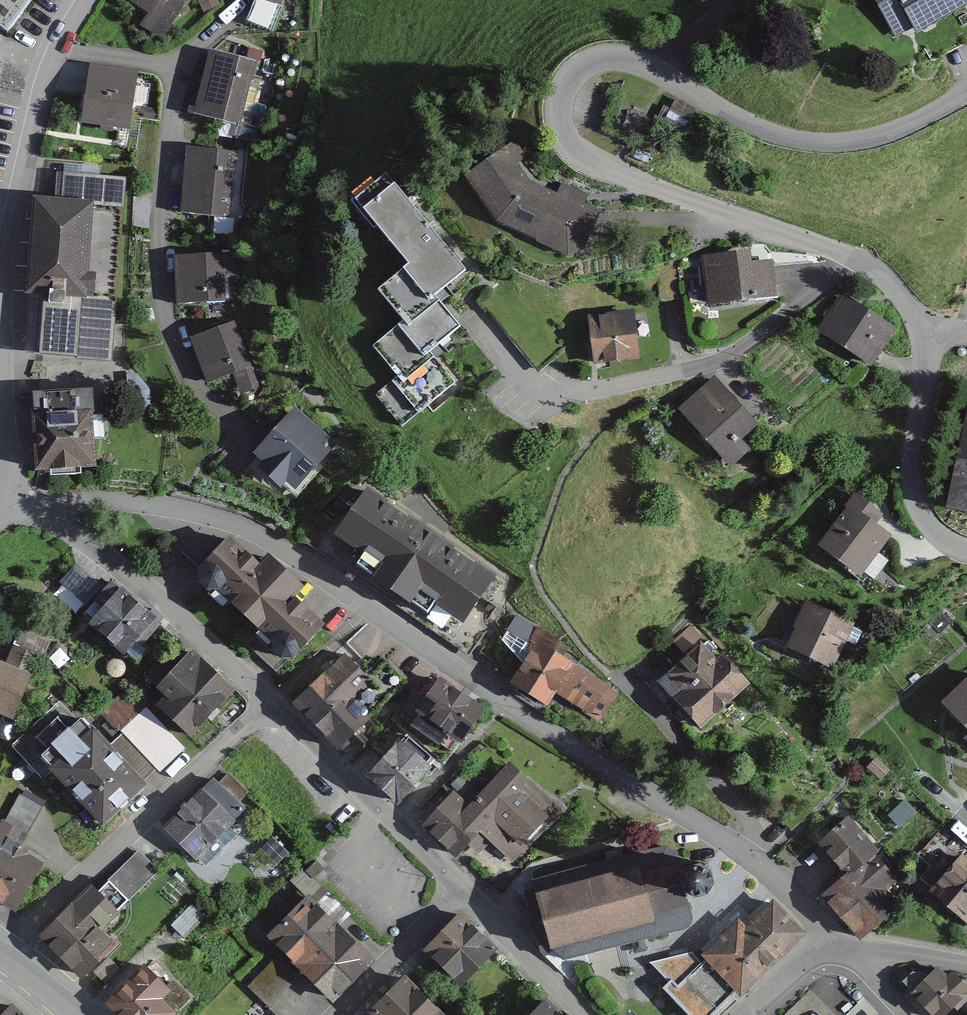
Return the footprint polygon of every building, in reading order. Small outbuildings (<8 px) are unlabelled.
[(1,37),(30,0),(0,0),(0,36),(1,37)] [(125,0),(147,14),(137,30),(161,44),(187,0),(125,0)] [(204,16),(221,8),(217,0),(196,0),(204,16)] [(282,8),(285,0),(261,0),(282,8)] [(886,42),(966,4),(964,0),(866,0),(886,42)] [(258,67),(210,55),(196,116),(244,127),(258,67)] [(132,85),(82,80),(78,123),(128,128),(132,85)] [(506,142),(459,177),(485,221),(557,256),(578,253),(595,213),(580,207),(584,193),(558,183),(549,193),(521,179),(510,164),(518,155),(506,142)] [(240,158),(187,155),(183,215),(236,219),(240,158)] [(457,270),(375,172),(340,201),(393,263),(364,287),(394,324),(366,347),(392,378),(373,394),(400,427),(454,382),(430,353),(457,331),(427,296),(457,270)] [(91,205),(30,201),(24,295),(85,298),(91,205)] [(748,250),(694,257),(702,309),(775,299),(770,264),(750,267),(748,250)] [(228,261),(177,262),(178,302),(229,301),(228,261)] [(894,331),(837,296),(817,330),(873,365),(894,331)] [(635,313),(586,317),(591,365),(639,360),(635,313)] [(235,324),(193,340),(210,384),(230,376),(239,397),(261,388),(235,324)] [(712,378),(674,409),(724,472),(746,454),(736,441),(753,428),(712,378)] [(961,397),(936,508),(966,515),(966,398),(961,397)] [(85,409),(25,413),(29,471),(89,466),(85,409)] [(292,411),(248,456),(289,496),(333,451),(292,411)] [(489,578),(356,485),(316,542),(449,636),(489,578)] [(878,516),(848,494),(811,544),(855,577),(886,536),(871,525),(878,516)] [(217,534),(182,570),(283,666),(319,628),(289,601),(297,592),(260,557),(251,566),(217,534)] [(109,586),(77,622),(125,664),(156,628),(109,586)] [(843,619),(799,602),(781,648),(825,665),(843,619)] [(518,665),(509,680),(544,702),(553,689),(598,717),(615,692),(554,654),(562,642),(513,611),(490,648),(518,665)] [(706,636),(656,678),(696,726),(746,684),(706,636)] [(0,659),(0,717),(11,721),(37,657),(11,647),(5,661),(0,659)] [(162,694),(151,706),(188,739),(233,690),(186,647),(151,685),(162,694)] [(342,653),(289,702),(332,750),(366,719),(350,701),(370,684),(342,653)] [(432,681),(407,724),(451,751),(477,708),(432,681)] [(943,705),(966,728),(966,681),(943,705)] [(129,691),(102,716),(157,774),(184,749),(129,691)] [(55,703),(12,746),(91,825),(134,783),(55,703)] [(394,735),(359,772),(389,801),(425,764),(394,735)] [(446,790),(414,828),(454,860),(471,838),(506,867),(555,808),(500,764),(466,806),(446,790)] [(213,774),(158,828),(189,859),(244,805),(213,774)] [(848,818),(820,843),(847,874),(822,895),(860,939),(895,910),(883,896),(901,880),(848,818)] [(11,912),(40,862),(16,848),(23,835),(0,822),(0,906),(11,912)] [(673,859),(532,895),(545,948),(691,912),(689,902),(712,896),(705,865),(676,872),(673,859)] [(927,897),(966,931),(966,866),(959,859),(927,897)] [(89,884),(30,940),(73,985),(112,948),(95,932),(116,912),(89,884)] [(302,894),(261,936),(280,954),(248,987),(277,1014),(316,1014),(370,959),(302,894)] [(794,935),(765,906),(743,927),(733,917),(693,956),(733,995),(794,935)] [(456,914),(419,950),(458,989),(495,953),(456,914)] [(104,1004),(115,1014),(169,1014),(181,1002),(141,964),(104,1004)] [(910,997),(927,1014),(946,1014),(966,994),(966,993),(941,967),(910,997)] [(831,971),(819,988),(846,1007),(858,989),(831,971)] [(364,1014),(436,1014),(400,979),(364,1014)] [(0,1006),(0,1014),(14,1014),(3,1004),(0,1006)] [(530,1014),(552,1014),(541,1004),(530,1014)]
